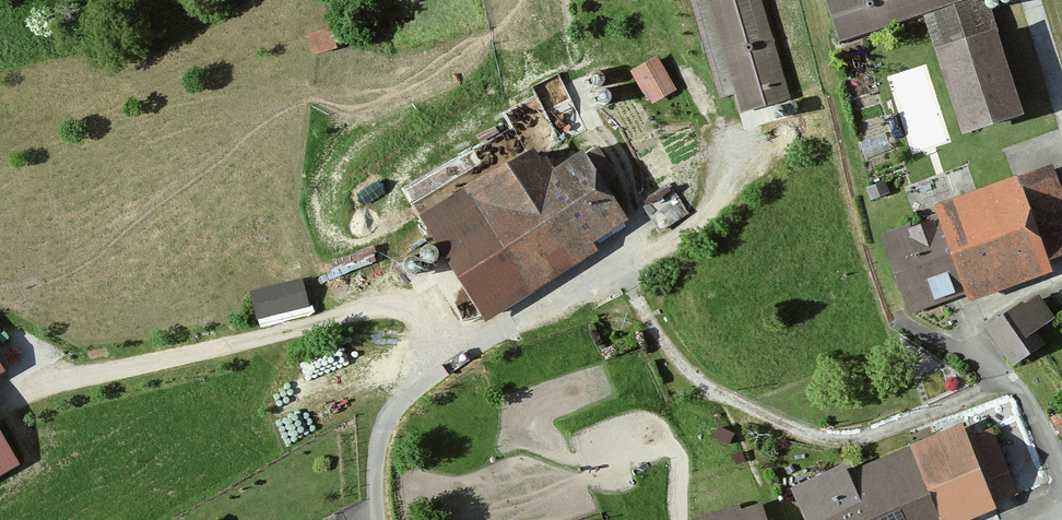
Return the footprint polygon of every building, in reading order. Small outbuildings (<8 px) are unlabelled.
[(722,94),(736,90),(743,113),(789,100),(760,0),(695,0),(722,94)] [(843,41),(960,0),(829,0),(843,41)] [(986,8),(987,10),(989,11),(991,11),(993,11),(995,10),(997,9),(998,7),(998,5),(998,3),(997,1),(996,0),(988,0),(986,2),(985,4),(985,6),(986,8)] [(1001,5),(1002,7),(1004,8),(1006,8),(1008,8),(1010,7),(1012,6),(1013,4),(1013,2),(1013,0),(1001,0),(1000,0),(1000,3),(1001,5)] [(983,1),(924,19),(963,140),(1022,121),(983,1)] [(656,63),(634,77),(644,93),(647,93),(653,104),(674,92),(656,63)] [(589,79),(589,82),(590,84),(592,86),(594,87),(597,88),(600,87),(602,86),(604,84),(605,81),(605,79),(604,76),(603,74),(601,72),(598,71),(595,71),(593,72),(591,74),(589,77),(589,79)] [(595,98),(596,100),(597,103),(599,105),(601,106),(604,106),(606,106),(609,104),(611,102),(612,100),(612,97),(611,94),(609,92),(607,91),(605,90),(602,90),(599,91),(597,93),(596,95),(595,98)] [(435,237),(480,307),(618,219),(581,161),(550,181),(531,151),(467,192),(478,209),(435,237)] [(656,223),(687,209),(674,180),(643,194),(656,223)] [(882,237),(911,315),(1061,260),(1061,238),(1041,180),(882,237)] [(884,184),(867,191),(871,201),(888,194),(884,184)] [(420,254),(421,257),(422,259),(424,261),(426,262),(429,263),(431,262),(434,261),(436,259),(437,256),(437,253),(436,251),(434,249),(432,247),(429,246),(427,246),(424,247),(422,249),(421,251),(420,254)] [(403,264),(404,267),(405,269),(407,271),(409,273),(412,273),(415,272),(417,271),(419,269),(420,266),(420,264),(419,261),(417,259),(415,257),(413,256),(410,257),(407,258),(405,259),(404,262),(403,264)] [(301,284),(253,299),(260,322),(308,307),(301,284)] [(1037,296),(988,332),(1014,367),(1031,354),(1022,343),(1055,320),(1037,296)] [(1051,420),(1061,437),(1061,436),(1061,414),(1051,420)] [(913,456),(942,519),(962,519),(999,503),(967,432),(913,456)] [(17,467),(0,438),(0,477),(17,467)] [(805,519),(942,519),(913,456),(799,507),(805,519)] [(735,519),(763,519),(760,511),(735,519)]
